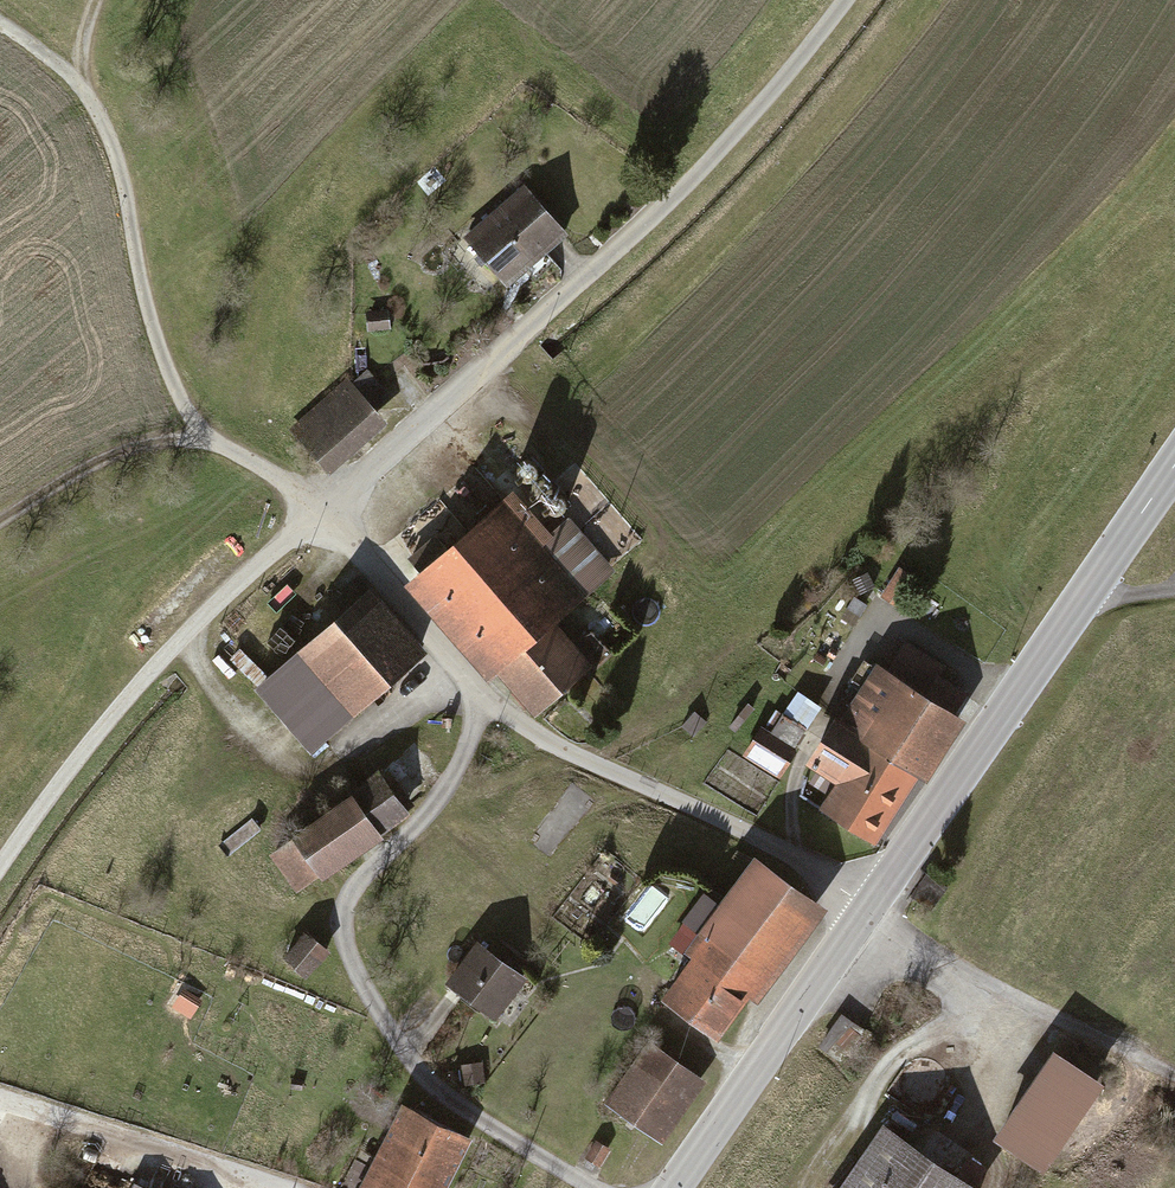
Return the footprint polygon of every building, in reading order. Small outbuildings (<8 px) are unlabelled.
[(521,189),(443,256),(460,276),(475,263),(503,295),(566,241),(521,189)] [(383,315),(363,317),(365,337),(385,335),(383,315)] [(346,383),(287,432),(325,478),(385,429),(372,415),(389,401),(368,374),(351,388),(346,383)] [(507,496),(406,587),(533,726),(610,655),(591,635),(575,649),(554,626),(614,572),(568,522),(547,540),(507,496)] [(900,560),(884,585),(906,598),(921,574),(900,560)] [(368,592),(252,693),(309,758),(425,657),(368,592)] [(876,668),(842,720),(934,780),(968,727),(958,720),(972,697),(943,679),(947,672),(908,647),(889,676),(876,668)] [(761,731),(742,760),(781,784),(825,713),(797,695),(770,737),(761,731)] [(754,715),(747,708),(730,727),(737,733),(754,715)] [(708,727),(694,716),(684,729),(698,740),(708,727)] [(881,862),(934,780),(842,720),(834,716),(802,766),(830,784),(809,816),(881,862)] [(413,758),(352,800),(381,842),(408,824),(434,787),(413,758)] [(352,800),(265,860),(296,904),(381,842),(352,800)] [(813,905),(759,865),(725,910),(706,896),(689,919),(707,933),(685,963),(691,967),(667,1000),(715,1036),(813,905)] [(304,935),(279,964),(306,987),(331,957),(304,935)] [(475,945),(442,986),(491,1025),(524,984),(475,945)] [(865,1035),(839,1019),(820,1050),(845,1066),(865,1035)] [(703,1085),(645,1043),(602,1103),(660,1145),(703,1085)] [(1101,1089),(1050,1055),(991,1142),(1042,1176),(1101,1089)] [(396,1107),(357,1187),(450,1187),(471,1143),(396,1107)] [(879,1126),(838,1187),(973,1187),(879,1126)] [(614,1155),(595,1144),(585,1160),(604,1171),(614,1155)]
